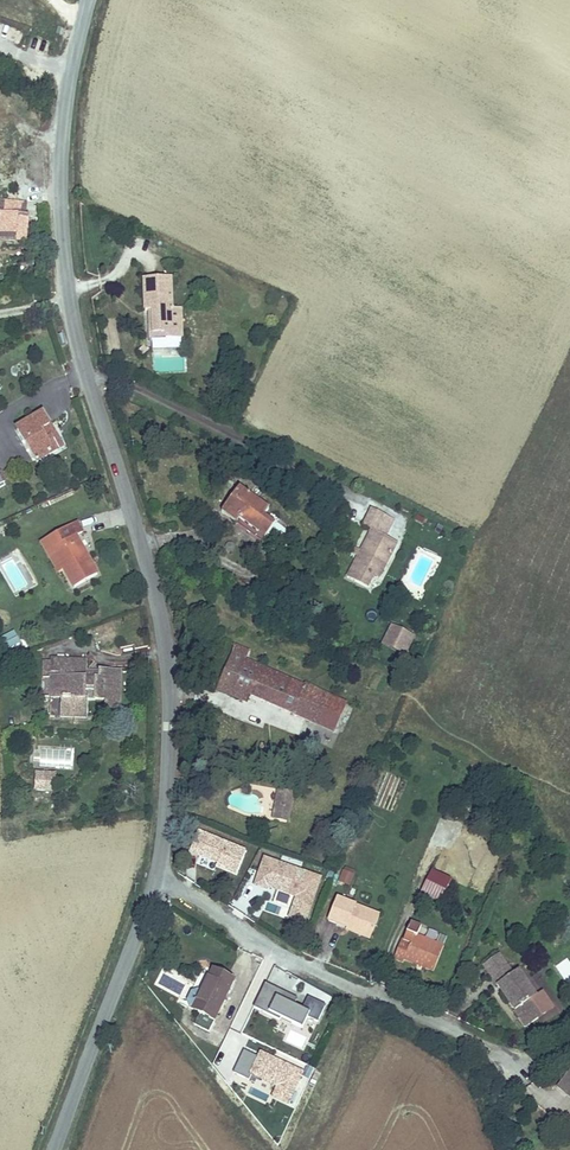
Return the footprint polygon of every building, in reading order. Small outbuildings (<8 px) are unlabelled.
[(178,277),(143,278),(144,310),(148,310),(151,310),(152,333),(168,332),(168,338),(181,337),(178,277)] [(152,333),(151,310),(148,310),(149,339),(168,338),(168,332),(152,333)] [(39,422),(16,435),(35,471),(53,461),(47,450),(53,446),(39,422)] [(266,508),(240,489),(221,514),(260,543),(272,526),(260,516),(266,508)] [(65,573),(73,591),(95,581),(79,545),(89,540),(82,525),(63,534),(69,548),(57,553),(65,573)] [(396,540),(371,527),(346,575),(367,585),(379,560),(385,563),(396,540)] [(69,548),(63,534),(43,542),(58,576),(65,573),(57,553),(69,548)] [(390,625),(380,646),(404,658),(414,637),(390,625)] [(20,644),(13,630),(0,637),(0,638),(6,650),(20,644)] [(212,686),(240,701),(245,692),(264,701),(340,739),(353,713),(230,651),(212,686)] [(38,680),(37,702),(53,704),(53,714),(66,715),(66,724),(81,724),(82,704),(80,701),(80,693),(90,693),(90,705),(98,705),(98,716),(111,716),(112,677),(80,676),(80,664),(49,663),(48,680),(38,680)] [(245,692),(240,701),(259,710),(264,701),(245,692)] [(66,715),(53,714),(52,723),(66,724),(66,715)] [(54,793),(55,773),(33,772),(32,793),(54,793)] [(282,785),(268,784),(266,809),(280,810),(282,785)] [(237,874),(245,850),(195,832),(186,856),(237,874)] [(322,879),(262,857),(252,887),(291,900),(287,921),(305,928),(322,879)] [(442,866),(439,873),(452,877),(455,871),(442,866)] [(427,882),(435,885),(439,872),(431,869),(427,882)] [(445,890),(452,874),(442,869),(435,885),(445,890)] [(350,887),(354,873),(341,870),(337,884),(350,887)] [(369,931),(377,913),(335,897),(326,921),(346,929),(348,924),(369,931)] [(419,926),(409,921),(402,939),(399,939),(393,956),(404,961),(406,957),(436,968),(444,946),(416,934),(419,926)] [(369,931),(348,924),(346,929),(345,934),(365,941),(369,931)] [(506,967),(490,977),(514,1012),(536,997),(519,973),(512,977),(506,967)] [(230,985),(200,971),(186,1004),(216,1017),(230,985)] [(299,999),(266,984),(253,1007),(300,1030),(307,1020),(316,1025),(325,1005),(309,997),(301,1011),(296,1007),(299,999)] [(231,1032),(214,1067),(229,1075),(247,1040),(231,1032)] [(303,1072),(259,1051),(248,1076),(272,1087),(268,1097),(288,1107),(303,1072)]
